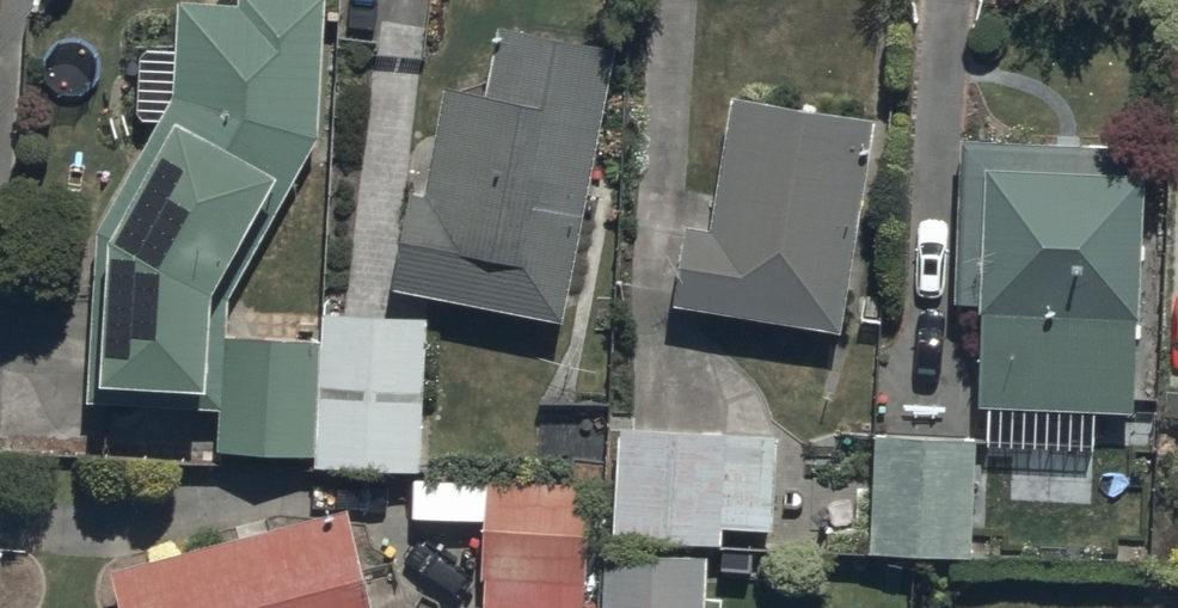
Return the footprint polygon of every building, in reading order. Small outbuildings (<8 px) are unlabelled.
[(87,393),(212,400),(218,292),(313,150),(321,5),(242,0),(187,0),(181,99),(96,228),(87,393)] [(442,23),(392,292),(563,324),(614,55),(442,23)] [(707,91),(674,313),(833,336),(866,115),(707,91)] [(1150,181),(989,174),(978,415),(1139,422),(1150,181)] [(316,335),(312,450),(312,462),(420,465),(424,307),(318,303),(316,335)] [(773,429),(615,423),(611,535),(716,539),(717,519),(769,522),(773,429)] [(969,550),(970,435),(870,434),(869,549),(969,550)] [(482,480),(479,607),(585,607),(588,484),(482,480)] [(120,607),(373,607),(347,510),(110,573),(120,607)] [(602,543),(601,607),(705,607),(706,545),(602,543)]
